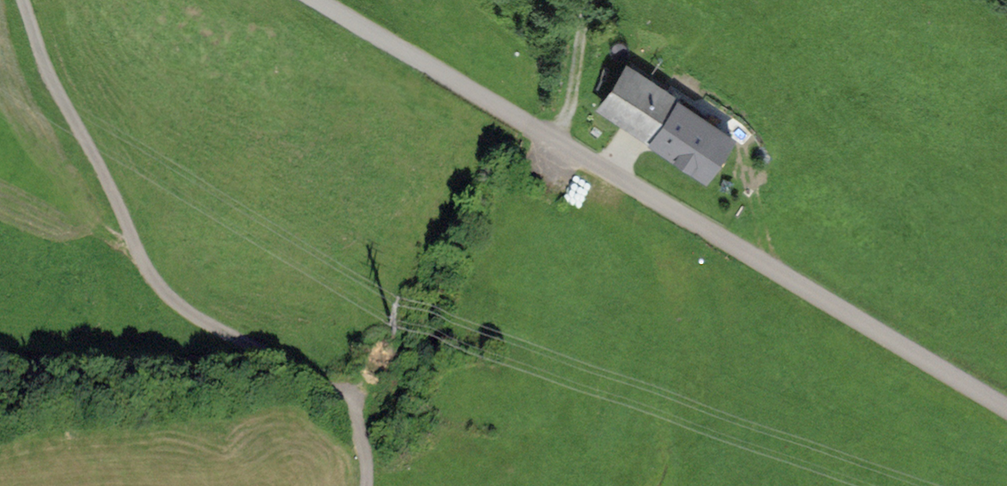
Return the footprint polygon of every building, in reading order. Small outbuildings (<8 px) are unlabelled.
[(631,67),(602,108),(648,140),(677,98),(631,67)] [(677,98),(648,140),(705,179),(734,137),(677,98)]
